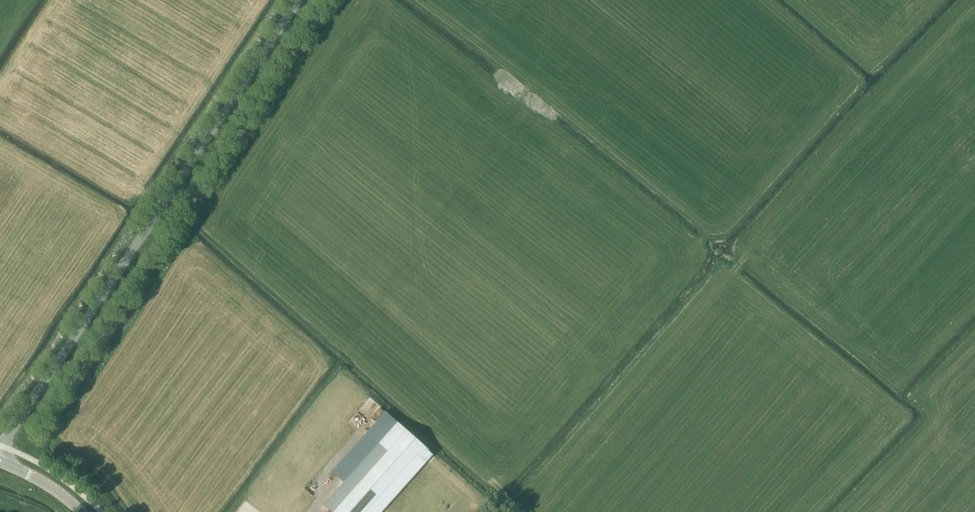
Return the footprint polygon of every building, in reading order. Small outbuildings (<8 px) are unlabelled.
[(326,511),(382,511),(433,454),(397,422),(385,411),(332,471),(344,482),(323,505),(328,509),(326,511)]
